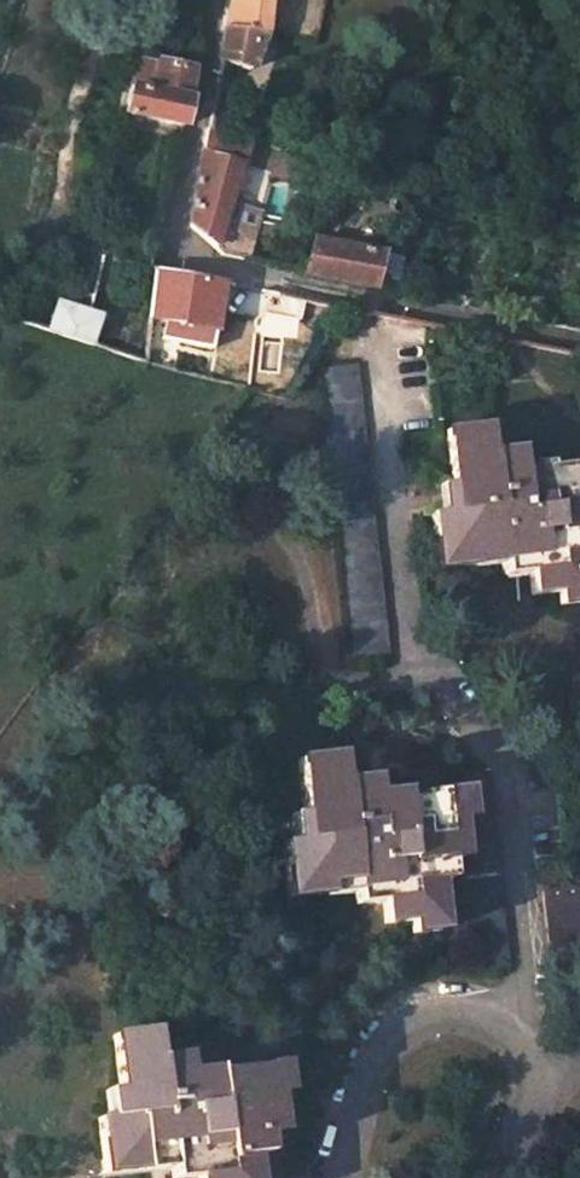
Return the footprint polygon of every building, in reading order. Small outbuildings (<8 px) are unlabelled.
[(215,58),(247,64),(262,25),(266,0),(225,0),(215,58)] [(120,112),(124,113),(176,124),(188,66),(151,59),(149,69),(137,67),(134,78),(128,77),(120,112)] [(210,86),(203,129),(222,133),(229,90),(210,86)] [(245,234),(218,223),(240,162),(200,147),(185,230),(220,257),(237,260),(245,234)] [(372,292),(381,250),(313,235),(304,277),(372,292)] [(150,326),(183,330),(180,350),(223,355),(232,280),(156,271),(150,326)] [(93,318),(78,313),(50,303),(40,333),(84,347),(93,318)] [(158,335),(156,351),(168,353),(170,337),(158,335)] [(316,375),(344,669),(378,667),(353,372),(316,375)] [(425,505),(427,533),(430,559),(523,551),(527,588),(553,586),(554,598),(579,596),(579,566),(577,529),(579,528),(579,459),(541,462),(541,471),(515,473),(512,442),(483,444),(481,416),(441,420),(449,502),(425,505)] [(448,806),(440,807),(387,812),(387,822),(375,823),(361,823),(357,791),(330,794),(327,768),(286,772),(293,848),(271,850),(276,907),(369,898),(373,937),(399,935),(400,949),(431,947),(424,876),(447,874),(443,835),(452,833),(448,806)] [(443,835),(447,874),(458,978),(493,975),(472,785),(439,789),(440,807),(448,806),(452,833),(443,835)] [(112,1046),(121,1126),(98,1128),(102,1174),(103,1177),(151,1177),(162,1177),(194,1174),(194,1177),(249,1177),(246,1148),(270,1145),(266,1105),(278,1103),(275,1075),(211,1083),(211,1090),(186,1092),(184,1066),(155,1068),(152,1042),(112,1046)]
